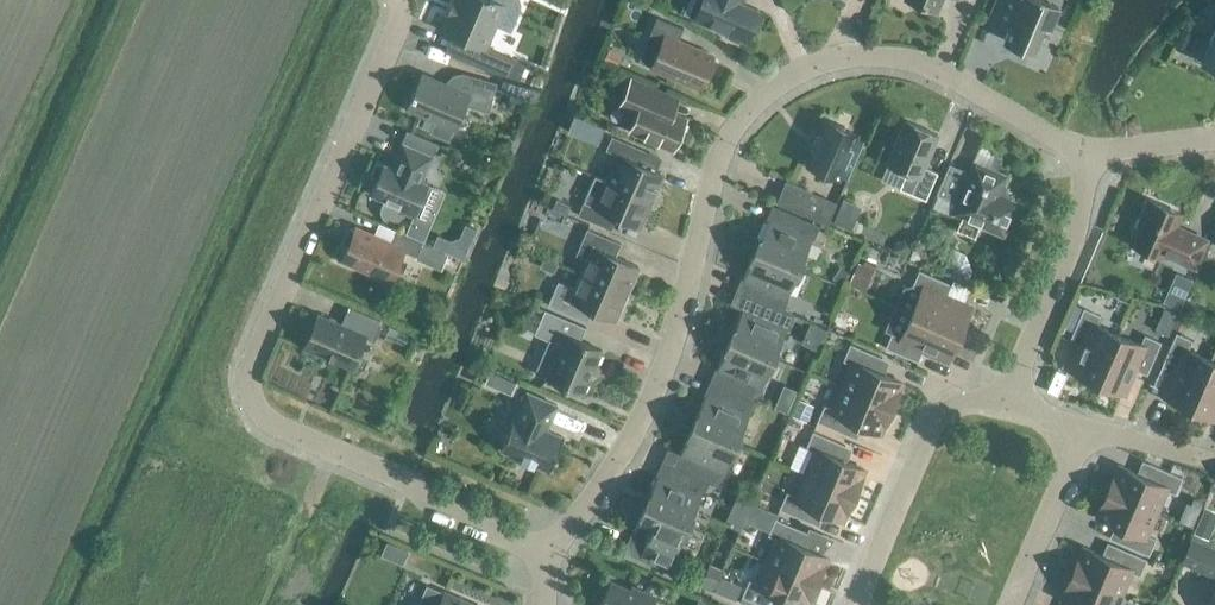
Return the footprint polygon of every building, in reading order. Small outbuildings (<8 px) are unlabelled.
[(442,29),(455,35),(467,40),(460,57),(477,65),(486,69),(519,78),(525,64),(486,48),(496,23),(510,29),(518,10),(520,4),(519,0),(454,0),(442,29)] [(743,0),(702,0),(694,18),(726,33),(725,36),(738,41),(739,38),(745,41),(759,9),(742,2),(743,0)] [(936,9),(939,0),(916,0),(936,9)] [(1032,51),(1044,24),(1050,27),(1059,7),(1043,0),(997,0),(990,17),(1009,25),(1004,38),(1032,51)] [(664,36),(652,66),(700,87),(706,72),(710,74),(716,61),(712,59),(713,56),(678,41),(684,28),(657,16),(651,31),(664,36)] [(1182,28),(1175,44),(1189,50),(1196,34),(1182,28)] [(1202,60),(1214,66),(1214,31),(1202,60)] [(456,88),(423,73),(408,108),(436,120),(434,125),(451,132),(453,128),(454,128),(464,105),(489,111),(497,82),(463,73),(456,88)] [(673,113),(679,99),(631,79),(620,105),(637,112),(629,129),(674,148),(686,118),(673,113)] [(938,134),(906,120),(887,164),(906,172),(899,188),(926,200),(938,172),(924,166),(938,134)] [(821,137),(817,135),(812,147),(816,149),(809,165),(837,177),(838,173),(848,177),(864,141),(854,137),(856,133),(828,121),(821,137)] [(595,123),(589,139),(598,143),(605,128),(595,123)] [(618,154),(607,180),(652,200),(663,173),(640,163),(645,150),(612,136),(606,149),(618,154)] [(393,168),(384,164),(371,192),(385,198),(379,211),(381,212),(379,215),(383,217),(382,219),(392,223),(393,221),(397,223),(398,219),(400,220),(404,210),(414,215),(428,183),(421,180),(431,156),(403,144),(393,168)] [(981,224),(1003,233),(1015,206),(1004,201),(1005,198),(1001,187),(997,185),(1002,174),(975,163),(971,172),(950,163),(937,194),(957,203),(953,212),(960,215),(955,228),(975,237),(981,224)] [(652,200),(607,180),(595,175),(578,215),(611,229),(617,216),(640,226),(652,200)] [(828,224),(837,203),(788,182),(779,203),(828,224)] [(1176,226),(1181,213),(1149,199),(1130,243),(1162,257),(1164,253),(1195,267),(1207,239),(1176,226)] [(861,207),(843,200),(834,222),(841,225),(852,229),(861,207)] [(808,236),(813,222),(778,207),(772,220),(768,219),(757,246),(801,265),(812,238),(808,236)] [(391,243),(356,228),(354,231),(350,229),(344,242),(349,244),(342,259),(390,280),(403,250),(417,256),(422,243),(423,241),(397,230),(391,243)] [(582,273),(627,292),(638,266),(615,256),(621,243),(587,229),(576,254),(588,259),(582,273)] [(450,240),(446,250),(464,258),(471,241),(460,236),(450,240)] [(417,256),(416,257),(442,269),(448,254),(422,243),(417,256)] [(787,297),(801,265),(757,246),(743,278),(746,279),(741,291),(777,307),(782,295),(787,297)] [(954,248),(944,272),(968,283),(973,273),(965,253),(954,248)] [(867,293),(875,273),(861,268),(853,287),(867,293)] [(911,312),(960,333),(971,308),(946,297),(951,284),(919,270),(912,286),(911,285),(909,289),(903,287),(895,305),(911,312)] [(558,281),(548,305),(587,322),(592,309),(615,319),(627,292),(582,273),(575,289),(558,281)] [(1170,290),(1165,302),(1181,309),(1186,297),(1170,290)] [(777,308),(777,307),(741,291),(741,293),(752,297),(746,310),(742,309),(730,338),(774,357),(786,328),(782,326),(788,312),(777,308)] [(1072,371),(1097,382),(1118,334),(1096,324),(1100,315),(1084,308),(1070,340),(1083,346),(1072,371)] [(375,340),(382,324),(347,309),(341,324),(318,315),(305,347),(351,367),(365,336),(375,340)] [(595,365),(602,349),(580,340),(586,327),(544,309),(534,334),(562,346),(548,378),(582,393),(594,364),(595,365)] [(893,331),(886,347),(918,361),(924,348),(949,359),(960,333),(911,312),(902,335),(893,331)] [(1160,320),(1156,328),(1169,334),(1173,325),(1160,320)] [(1164,395),(1190,407),(1211,359),(1189,349),(1193,340),(1176,333),(1162,365),(1175,371),(1164,395)] [(1097,382),(1123,393),(1134,368),(1147,374),(1161,342),(1145,335),(1141,344),(1118,334),(1097,382)] [(761,387),(774,357),(730,338),(717,368),(721,369),(715,383),(751,399),(757,385),(761,387)] [(852,364),(843,386),(891,407),(902,381),(877,371),(883,357),(850,344),(843,360),(852,364)] [(1211,359),(1190,407),(1214,418),(1214,350),(1211,359)] [(745,411),(751,399),(715,383),(709,396),(706,394),(692,425),(736,444),(750,413),(745,411)] [(855,422),(880,433),(891,407),(843,386),(833,409),(824,405),(817,421),(849,435),(855,422)] [(514,415),(500,449),(549,470),(564,437),(546,429),(557,405),(527,391),(516,416),(514,415)] [(790,415),(786,423),(799,429),(802,421),(793,416),(790,415)] [(703,479),(709,481),(714,484),(720,470),(724,472),(736,444),(692,425),(680,453),(684,454),(678,467),(667,463),(666,466),(702,481),(703,479)] [(806,474),(854,494),(865,469),(840,458),(845,445),(813,431),(806,447),(815,451),(806,474)] [(1150,463),(1144,476),(1119,466),(1108,491),(1157,512),(1166,489),(1175,493),(1182,477),(1150,463)] [(644,508),(688,527),(702,494),(697,492),(702,481),(666,466),(661,476),(658,475),(644,508)] [(818,509),(843,520),(854,494),(806,474),(796,496),(787,492),(784,499),(780,508),(812,522),(818,509)] [(759,488),(752,503),(763,507),(778,514),(780,508),(784,499),(759,488)] [(1108,491),(1097,517),(1122,527),(1117,541),(1149,554),(1156,538),(1147,534),(1157,512),(1108,491)] [(1187,503),(1179,521),(1193,527),(1203,503),(1193,499),(1191,505),(1187,503)] [(752,503),(744,521),(770,531),(775,518),(776,519),(778,514),(763,507),(752,503)] [(676,552),(688,527),(644,508),(633,533),(636,535),(630,549),(666,564),(672,551),(676,552)] [(1212,540),(1214,527),(1214,515),(1205,513),(1198,537),(1212,540)] [(768,561),(816,582),(827,556),(802,545),(807,532),(776,519),(775,518),(770,531),(768,535),(777,539),(768,561)] [(1192,538),(1181,561),(1201,570),(1204,563),(1214,568),(1214,548),(1192,538)] [(388,541),(382,554),(403,563),(409,550),(388,541)] [(1109,558),(1084,547),(1073,573),(1121,594),(1131,571),(1140,575),(1147,559),(1115,545),(1109,558)] [(763,604),(777,604),(780,597),(800,604),(806,604),(816,582),(768,561),(758,584),(749,580),(742,596),(763,604)] [(723,569),(710,563),(702,582),(716,587),(723,569)] [(1062,599),(1077,604),(1116,604),(1121,594),(1073,573),(1062,599)] [(656,597),(632,586),(631,590),(611,581),(601,604),(653,604),(656,597)] [(430,585),(421,604),(475,604),(430,585)] [(696,604),(721,604),(700,596),(696,604)]
